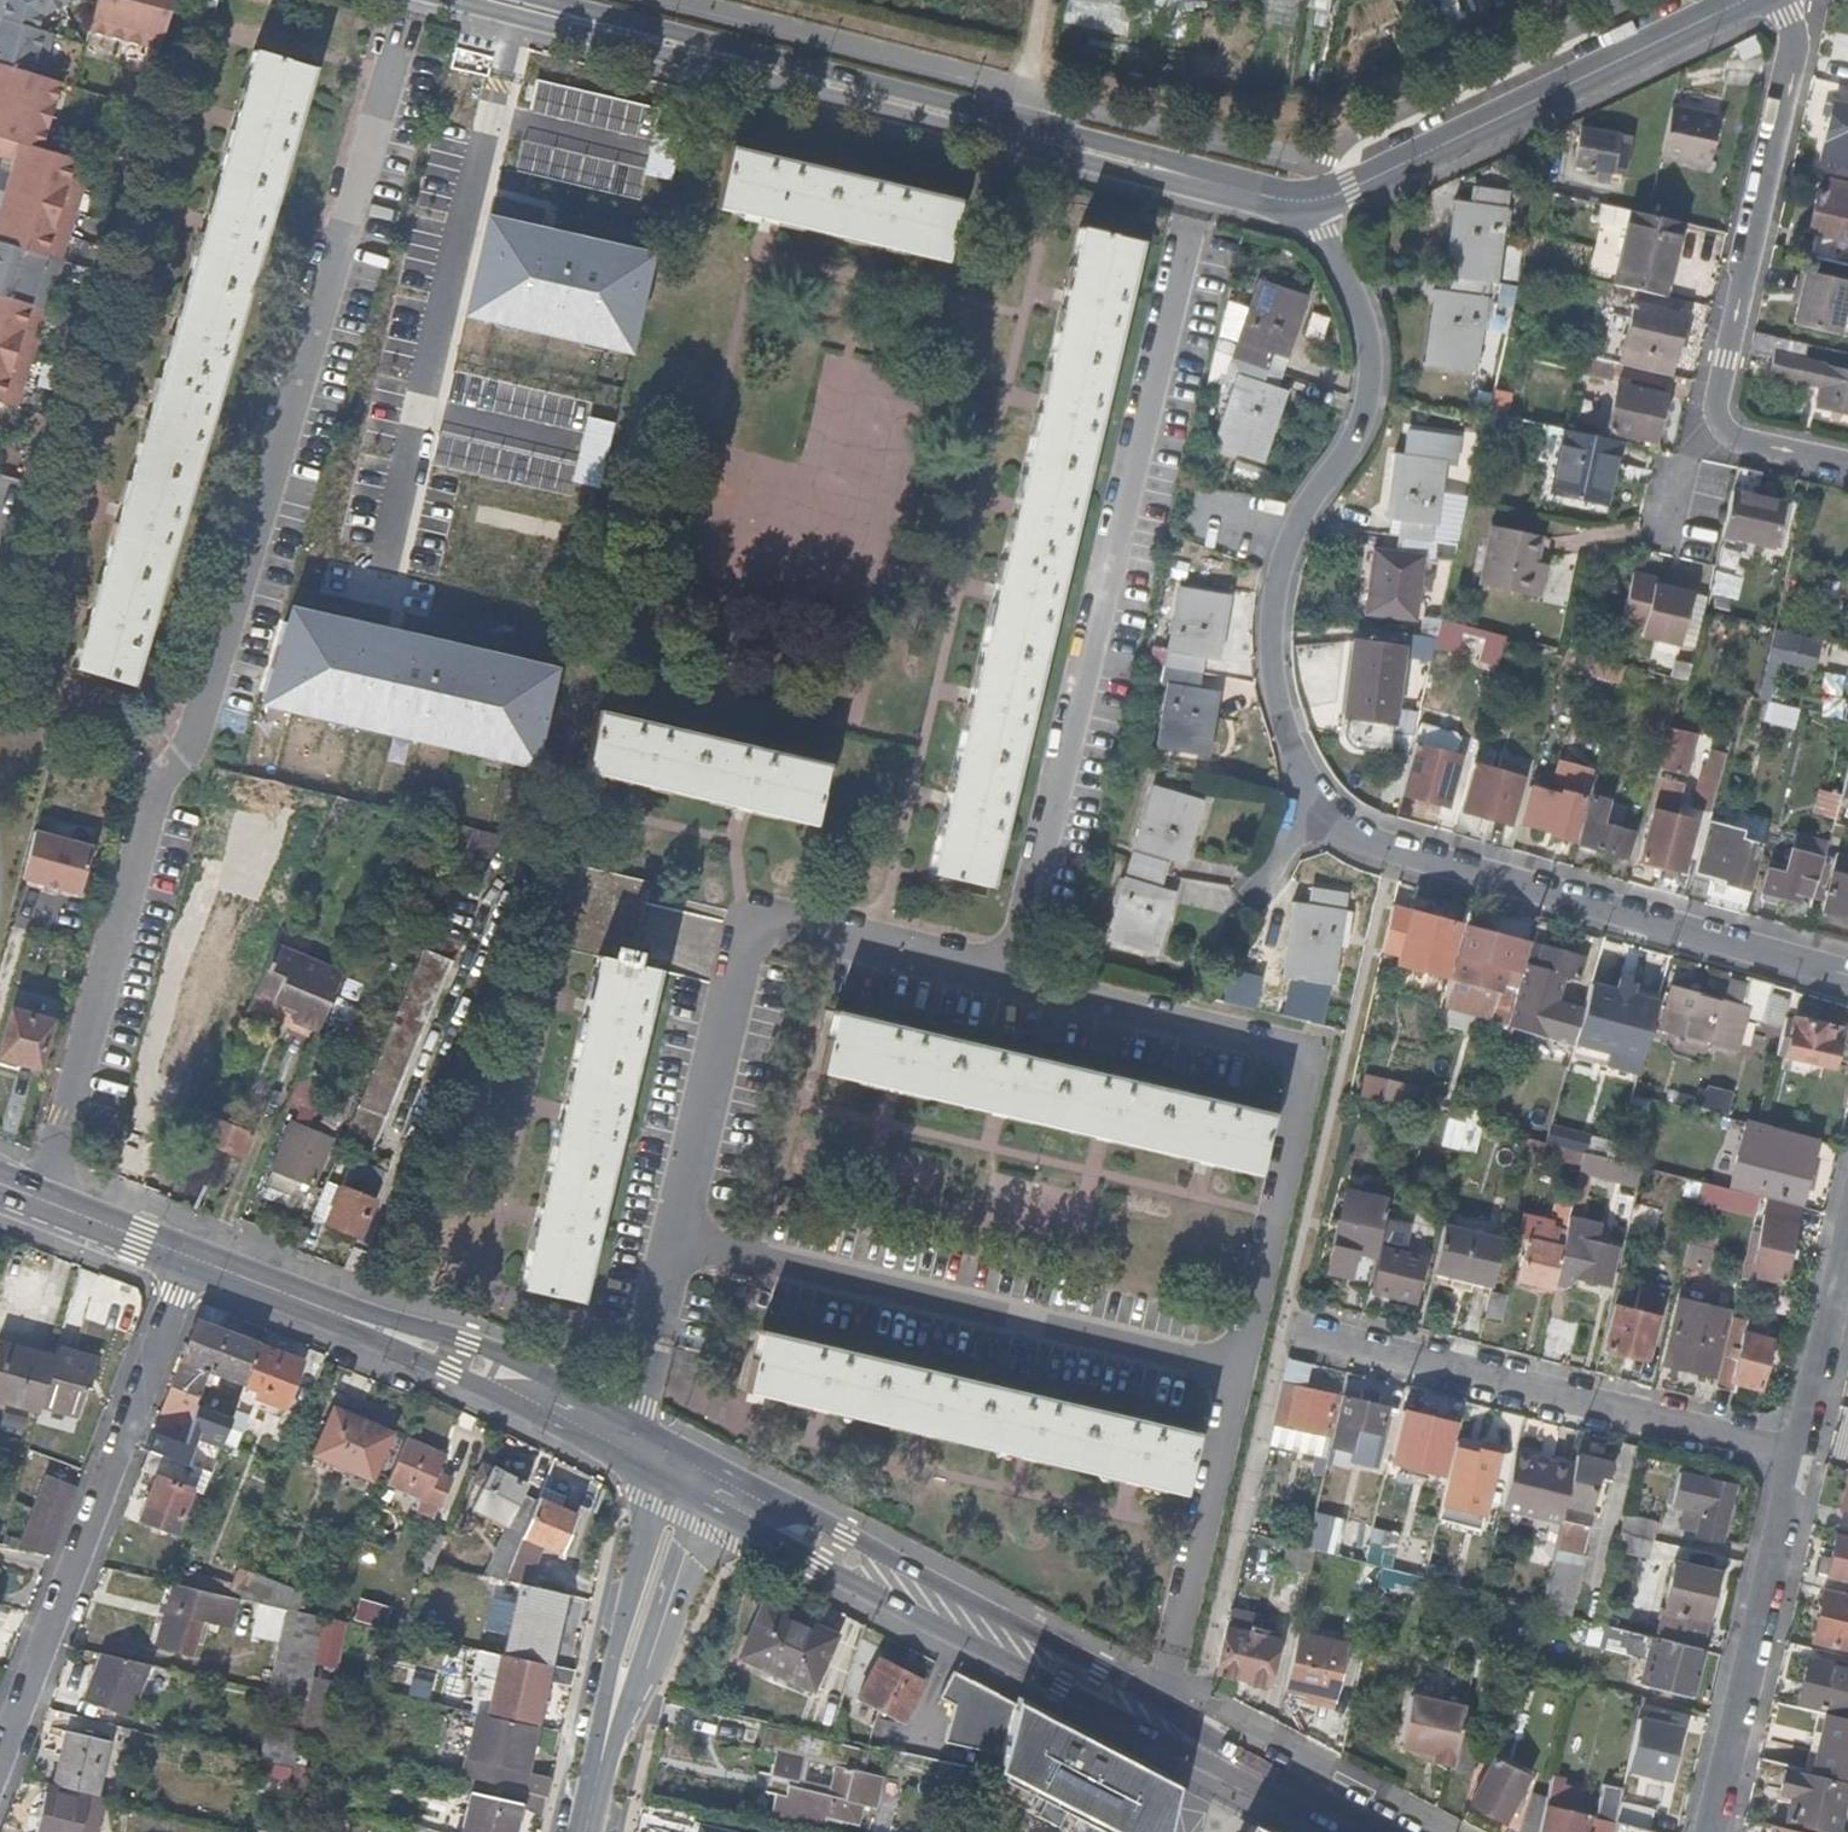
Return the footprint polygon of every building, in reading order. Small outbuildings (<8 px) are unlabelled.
[(0,7),(0,158),(21,164),(17,177),(0,172),(0,211),(6,213),(3,226),(0,225),(0,404),(17,409),(46,312),(48,313),(63,264),(62,263),(90,166),(41,151),(61,85),(40,78),(54,36),(37,31),(42,18),(64,6),(73,0),(6,0),(4,8),(0,7)] [(87,31),(158,53),(174,0),(97,0),(87,31)] [(210,0),(194,0),(190,13),(212,20),(217,2),(210,0)] [(1063,26),(1126,33),(1130,0),(1066,0),(1063,26)] [(1495,8),(1492,0),(1461,0),(1467,17),(1495,8)] [(1740,60),(1766,46),(1753,34),(1727,47),(1740,60)] [(313,67),(255,50),(235,117),(204,221),(173,323),(146,414),(116,513),(86,614),(69,670),(129,686),(313,67)] [(1719,113),(1672,104),(1660,153),(1708,164),(1719,113)] [(1830,105),(1817,159),(1847,168),(1847,109),(1830,105)] [(1628,136),(1580,129),(1574,167),(1591,170),(1590,181),(1603,183),(1604,172),(1621,175),(1628,136)] [(957,203),(732,150),(717,208),(767,220),(896,251),(943,263),(957,203)] [(1558,179),(1555,194),(1606,206),(1609,190),(1558,179)] [(1847,221),(1847,186),(1829,181),(1826,194),(1816,192),(1808,231),(1814,233),(1833,238),(1837,219),(1847,221)] [(1472,185),(1469,202),(1502,207),(1504,190),(1472,185)] [(1453,200),(1442,272),(1449,273),(1484,279),(1492,280),(1502,207),(1469,202),(1453,200)] [(1661,295),(1677,223),(1645,214),(1627,211),(1610,284),(1661,295)] [(653,253),(487,215),(464,317),(630,355),(653,253)] [(1837,219),(1833,238),(1814,233),(1809,256),(1847,265),(1847,221),(1837,219)] [(1139,249),(1080,235),(1065,294),(1040,401),(1015,505),(994,592),(968,698),(944,801),(926,876),(987,889),(1007,806),(1139,249)] [(1519,245),(1504,245),(1502,280),(1516,281),(1519,245)] [(1847,291),(1847,282),(1797,270),(1793,290),(1799,292),(1795,305),(1791,326),(1838,337),(1847,291)] [(1484,279),(1449,273),(1446,291),(1481,297),(1484,279)] [(1235,347),(1265,356),(1279,362),(1299,299),(1257,285),(1235,347)] [(1481,297),(1446,291),(1432,289),(1420,362),(1470,370),(1481,297)] [(1790,303),(1795,305),(1799,292),(1793,290),(1790,303)] [(1639,353),(1671,360),(1681,312),(1631,301),(1621,349),(1639,353)] [(1748,351),(1765,356),(1762,377),(1817,390),(1813,410),(1847,418),(1847,373),(1799,362),(1803,344),(1752,332),(1748,351)] [(1231,359),(1261,370),(1265,356),(1235,347),(1231,359)] [(1231,359),(1212,353),(1209,367),(1227,373),(1231,359)] [(1610,377),(1613,361),(1579,353),(1576,369),(1610,377)] [(1636,366),(1668,374),(1671,360),(1639,353),(1636,366)] [(1255,387),(1261,370),(1231,359),(1227,373),(1225,378),(1235,381),(1255,387)] [(1616,385),(1655,393),(1656,387),(1618,379),(1616,385)] [(1279,396),(1255,387),(1235,381),(1228,404),(1212,447),(1256,463),(1279,396)] [(1662,395),(1655,393),(1616,385),(1606,431),(1652,441),(1662,395)] [(1493,388),(1488,413),(1506,417),(1511,392),(1493,388)] [(1598,506),(1613,440),(1559,428),(1544,493),(1598,506)] [(1399,520),(1397,534),(1431,539),(1442,460),(1455,461),(1458,437),(1443,435),(1437,434),(1411,431),(1408,455),(1398,454),(1389,518),(1399,520)] [(1759,472),(1736,467),(1728,499),(1720,532),(1719,536),(1777,550),(1788,503),(1754,496),(1759,472)] [(1525,604),(1532,571),(1540,538),(1490,527),(1475,592),(1525,604)] [(1431,539),(1397,534),(1394,552),(1419,556),(1429,557),(1431,539)] [(1419,556),(1394,552),(1372,550),(1363,611),(1410,618),(1419,556)] [(1543,573),(1532,571),(1525,604),(1535,607),(1543,573)] [(1630,571),(1618,623),(1634,627),(1633,635),(1677,646),(1688,591),(1666,585),(1668,579),(1630,571)] [(1167,653),(1199,658),(1214,660),(1224,597),(1178,590),(1167,653)] [(552,670),(289,608),(267,701),(530,763),(552,670)] [(1441,617),(1436,635),(1434,645),(1457,653),(1463,633),(1472,635),(1474,626),(1441,617)] [(1474,626),(1472,635),(1484,638),(1486,629),(1474,626)] [(1812,659),(1818,640),(1771,628),(1767,647),(1812,659)] [(1478,661),(1498,667),(1506,634),(1486,629),(1484,638),(1478,661)] [(1403,648),(1355,642),(1343,724),(1341,740),(1341,743),(1343,746),(1345,747),(1348,748),(1388,753),(1398,685),(1403,648)] [(1593,658),(1565,649),(1562,663),(1590,671),(1593,658)] [(1165,670),(1196,675),(1199,658),(1167,653),(1165,670)] [(1590,674),(1619,682),(1624,665),(1593,658),(1590,671),(1590,674)] [(1674,661),(1669,677),(1682,680),(1685,681),(1689,665),(1674,661)] [(1194,693),(1196,675),(1165,670),(1163,687),(1168,688),(1194,693)] [(1838,721),(1847,724),(1847,684),(1838,721)] [(1213,697),(1194,693),(1168,688),(1157,751),(1203,759),(1213,697)] [(826,766),(598,709),(584,773),(630,784),(739,811),(810,829),(826,766)] [(1414,744),(1453,755),(1457,740),(1452,731),(1419,723),(1414,744)] [(1668,732),(1658,768),(1685,775),(1688,757),(1685,756),(1690,738),(1668,732)] [(1724,753),(1728,739),(1703,732),(1700,746),(1710,749),(1724,753)] [(1411,743),(1400,792),(1446,805),(1460,757),(1453,755),(1414,744),(1411,743)] [(1691,810),(1708,815),(1724,753),(1710,749),(1703,776),(1701,775),(1691,810)] [(1523,775),(1476,762),(1463,810),(1510,823),(1523,775)] [(1839,797),(1847,800),(1847,762),(1839,795),(1839,797)] [(1676,781),(1660,777),(1638,859),(1679,871),(1692,823),(1667,815),(1676,781)] [(1134,848),(1163,858),(1178,863),(1196,801),(1152,787),(1134,848)] [(1527,787),(1518,822),(1540,829),(1548,793),(1527,787)] [(1548,793),(1540,829),(1549,831),(1548,834),(1569,840),(1580,795),(1560,789),(1558,796),(1548,793)] [(1821,816),(1827,792),(1815,789),(1809,812),(1821,816)] [(1839,797),(1839,795),(1827,792),(1821,816),(1833,819),(1839,797)] [(1605,800),(1590,796),(1576,849),(1594,854),(1595,847),(1624,856),(1630,832),(1600,822),(1605,800)] [(1693,869),(1708,874),(1722,878),(1721,882),(1743,888),(1755,843),(1734,837),(1735,833),(1705,825),(1693,869)] [(1760,894),(1809,907),(1810,901),(1814,888),(1824,852),(1826,843),(1792,834),(1783,872),(1767,868),(1760,894)] [(101,851),(49,836),(36,880),(88,895),(101,851)] [(1129,866),(1158,875),(1163,858),(1134,848),(1129,866)] [(1825,891),(1835,855),(1824,852),(1814,888),(1825,891)] [(1814,888),(1810,901),(1822,905),(1821,910),(1847,918),(1847,859),(1835,855),(1825,891),(1814,888)] [(646,883),(564,863),(543,948),(594,960),(584,1003),(558,1114),(535,1217),(519,1286),(580,1301),(656,970),(629,962),(646,883)] [(1154,890),(1158,875),(1129,866),(1124,882),(1154,890)] [(1693,869),(1691,875),(1707,880),(1708,874),(1693,869)] [(1170,894),(1154,890),(1124,882),(1107,942),(1152,955),(1170,894)] [(1307,906),(1340,910),(1343,894),(1309,891),(1307,906)] [(1282,978),(1313,983),(1330,986),(1337,937),(1340,910),(1307,906),(1293,904),(1282,978)] [(1457,922),(1393,907),(1382,952),(1401,957),(1398,967),(1445,977),(1457,922)] [(1340,910),(1337,937),(1345,938),(1347,911),(1340,910)] [(1504,1028),(1528,944),(1468,927),(1447,1007),(1490,1019),(1489,1026),(1503,1030),(1504,1028)] [(1543,947),(1528,942),(1528,944),(1504,1028),(1552,1040),(1572,1045),(1573,1041),(1578,1020),(1582,1008),(1558,1003),(1563,981),(1564,976),(1576,979),(1581,959),(1543,948),(1543,947)] [(340,974),(273,946),(250,1001),(292,1019),(317,1030),(340,974)] [(447,959),(423,948),(343,1139),(367,1148),(447,959)] [(1229,974),(1223,1005),(1252,1012),(1258,980),(1229,974)] [(1575,985),(1576,979),(1564,976),(1563,981),(1575,985)] [(1278,1001),(1309,1007),(1313,983),(1282,978),(1278,1001)] [(1761,1014),(1768,984),(1745,978),(1743,986),(1738,1008),(1742,1009),(1761,1014)] [(1588,984),(1582,1008),(1578,1020),(1573,1041),(1608,1051),(1639,1059),(1655,1002),(1628,995),(1632,984),(1618,980),(1615,991),(1588,984)] [(1725,981),(1720,1003),(1738,1008),(1743,986),(1725,981)] [(1732,1048),(1742,1009),(1738,1008),(1720,1003),(1668,988),(1656,1030),(1732,1048)] [(1274,1017),(1306,1025),(1309,1007),(1278,1001),(1274,1017)] [(1270,1115),(833,1009),(819,1069),(887,1085),(995,1112),(1103,1138),(1189,1158),(1203,1162),(1257,1174),(1270,1115)] [(12,1012),(0,1054),(0,1056),(37,1067),(51,1022),(12,1012)] [(317,1030),(292,1019),(288,1029),(313,1039),(314,1036),(317,1030)] [(1793,1021),(1782,1019),(1773,1053),(1828,1067),(1835,1043),(1830,1042),(1833,1029),(1793,1019),(1793,1021)] [(314,1036),(313,1039),(285,1103),(299,1108),(313,1114),(342,1047),(314,1036)] [(1572,1045),(1552,1040),(1546,1060),(1566,1066),(1572,1045)] [(1639,1059),(1608,1051),(1604,1066),(1635,1075),(1639,1059)] [(1416,1110),(1419,1098),(1399,1093),(1396,1105),(1406,1108),(1416,1110)] [(1477,1126),(1481,1109),(1449,1101),(1445,1118),(1466,1123),(1477,1126)] [(313,1114),(299,1108),(294,1121),(290,1120),(269,1176),(293,1186),(297,1177),(313,1184),(335,1131),(319,1125),(317,1131),(308,1127),(313,1114)] [(1640,1115),(1625,1111),(1616,1143),(1614,1148),(1630,1152),(1640,1115)] [(201,1138),(243,1156),(253,1131),(210,1114),(201,1138)] [(1474,1154),(1481,1128),(1448,1119),(1441,1145),(1474,1154)] [(1797,1201),(1813,1139),(1747,1122),(1731,1184),(1797,1201)] [(1583,1152),(1611,1159),(1614,1148),(1616,1143),(1588,1135),(1583,1152)] [(1541,1142),(1523,1137),(1522,1144),(1539,1149),(1541,1142)] [(1576,1171),(1581,1152),(1544,1143),(1541,1142),(1539,1149),(1536,1162),(1576,1171)] [(1634,1186),(1639,1166),(1611,1159),(1583,1152),(1581,1152),(1576,1171),(1591,1175),(1634,1186)] [(326,1179),(310,1216),(359,1237),(388,1170),(353,1155),(341,1186),(326,1179)] [(1591,1175),(1576,1171),(1569,1205),(1566,1218),(1578,1221),(1587,1188),(1591,1175)] [(1752,1217),(1757,1196),(1698,1181),(1694,1202),(1752,1217)] [(1381,1218),(1385,1201),(1344,1192),(1325,1271),(1346,1276),(1344,1287),(1364,1291),(1366,1283),(1374,1248),(1381,1218)] [(1557,1203),(1553,1222),(1564,1225),(1566,1218),(1569,1205),(1557,1203)] [(1516,1280),(1550,1289),(1551,1285),(1564,1225),(1553,1222),(1521,1214),(1515,1240),(1525,1243),(1516,1280)] [(1738,1278),(1752,1282),(1753,1278),(1781,1284),(1795,1223),(1763,1214),(1760,1232),(1749,1230),(1738,1278)] [(1503,1230),(1444,1216),(1443,1221),(1436,1250),(1433,1263),(1491,1278),(1503,1230)] [(1374,1248),(1400,1255),(1408,1225),(1381,1218),(1374,1248)] [(1594,1225),(1578,1221),(1566,1218),(1564,1225),(1551,1285),(1561,1286),(1565,1283),(1566,1277),(1603,1285),(1612,1247),(1591,1242),(1594,1225)] [(1687,1235),(1680,1263),(1703,1269),(1709,1241),(1687,1235)] [(1420,1260),(1400,1255),(1374,1248),(1366,1283),(1371,1285),(1369,1293),(1410,1303),(1420,1260)] [(1488,1291),(1481,1320),(1495,1324),(1502,1294),(1488,1291)] [(1631,1312),(1611,1308),(1602,1351),(1641,1361),(1655,1297),(1635,1293),(1631,1312)] [(1717,1293),(1714,1307),(1725,1309),(1726,1295),(1717,1293)] [(1725,1309),(1714,1307),(1676,1298),(1661,1367),(1710,1379),(1725,1309)] [(1730,1317),(1713,1388),(1732,1393),(1734,1384),(1728,1382),(1740,1333),(1743,1320),(1730,1317)] [(192,1320),(176,1358),(204,1367),(211,1370),(225,1333),(192,1320)] [(1180,1494),(1194,1434),(756,1330),(744,1389),(817,1407),(910,1429),(1015,1454),(1131,1482),(1180,1494)] [(240,1382),(255,1345),(225,1333),(211,1370),(240,1382)] [(1728,1382),(1734,1384),(1754,1389),(1766,1340),(1740,1333),(1728,1382)] [(49,1358),(0,1343),(0,1400),(35,1410),(36,1404),(49,1358)] [(277,1407),(279,1407),(296,1361),(255,1345),(240,1382),(250,1389),(248,1398),(251,1399),(276,1409),(277,1407)] [(51,1350),(49,1358),(36,1404),(77,1416),(84,1390),(88,1391),(95,1362),(51,1350)] [(176,1358),(166,1387),(193,1396),(202,1374),(204,1367),(176,1358)] [(204,1367),(202,1374),(208,1376),(211,1370),(204,1367)] [(233,1447),(251,1399),(248,1398),(250,1389),(240,1382),(219,1442),(233,1447)] [(1327,1447),(1339,1397),(1295,1386),(1291,1397),(1285,1426),(1316,1434),(1311,1457),(1324,1460),(1327,1447)] [(166,1387),(150,1430),(178,1440),(193,1396),(166,1387)] [(1358,1402),(1339,1397),(1327,1447),(1352,1453),(1349,1463),(1384,1472),(1399,1412),(1371,1406),(1374,1396),(1360,1392),(1358,1402)] [(1291,1397),(1278,1394),(1272,1424),(1285,1426),(1291,1397)] [(283,1448),(297,1415),(279,1407),(277,1407),(276,1409),(265,1441),(283,1448)] [(388,1432),(329,1408),(310,1456),(368,1480),(388,1432)] [(1452,1424),(1403,1412),(1391,1462),(1440,1475),(1452,1424)] [(150,1430),(142,1449),(175,1461),(182,1442),(178,1440),(150,1430)] [(440,1453),(402,1437),(385,1483),(418,1496),(413,1508),(431,1517),(449,1477),(433,1471),(440,1453)] [(1482,1528),(1501,1453),(1475,1447),(1474,1451),(1454,1446),(1436,1517),(1482,1528)] [(142,1449),(135,1470),(153,1475),(181,1486),(184,1478),(189,1466),(175,1461),(142,1449)] [(1570,1470),(1512,1454),(1500,1510),(1558,1524),(1561,1508),(1570,1470)] [(526,1485),(472,1458),(457,1499),(504,1523),(520,1494),(526,1485)] [(1573,1460),(1570,1470),(1561,1508),(1588,1515),(1596,1481),(1606,1483),(1610,1468),(1573,1460)] [(184,1478),(202,1486),(207,1473),(189,1466),(184,1478)] [(44,1474),(20,1537),(17,1548),(46,1556),(72,1485),(44,1474)] [(1705,1492),(1707,1481),(1677,1474),(1670,1508),(1699,1514),(1705,1492)] [(185,1488),(181,1486),(153,1475),(137,1519),(171,1531),(185,1488)] [(1731,1486),(1707,1481),(1705,1492),(1699,1514),(1695,1534),(1720,1540),(1731,1486)] [(533,1502),(520,1494),(504,1523),(521,1533),(533,1502)] [(575,1513),(536,1496),(533,1502),(521,1533),(501,1578),(520,1583),(527,1584),(545,1545),(558,1551),(575,1513)] [(1561,1508),(1558,1524),(1538,1608),(1568,1615),(1582,1558),(1577,1557),(1588,1515),(1561,1508)] [(1653,1523),(1622,1515),(1618,1532),(1650,1540),(1653,1523)] [(410,1565),(428,1571),(433,1561),(444,1533),(427,1526),(410,1565)] [(1650,1540),(1618,1532),(1614,1549),(1647,1556),(1650,1540)] [(0,1535),(0,1544),(17,1548),(20,1537),(1,1533),(0,1535)] [(1834,1535),(1829,1561),(1826,1577),(1847,1582),(1847,1539),(1834,1535)] [(1826,1577),(1829,1561),(1820,1559),(1817,1575),(1826,1577)] [(1653,1637),(1697,1649),(1714,1571),(1671,1561),(1653,1637)] [(250,1599),(295,1609),(301,1589),(236,1562),(223,1594),(234,1596),(250,1599)] [(234,1596),(223,1594),(171,1582),(152,1644),(189,1654),(199,1617),(228,1623),(234,1596)] [(520,1583),(504,1654),(547,1663),(564,1593),(527,1584),(520,1583)] [(1821,1588),(1810,1642),(1847,1651),(1847,1603),(1845,1603),(1847,1595),(1821,1588)] [(384,1601),(363,1595),(359,1614),(380,1619),(384,1601)] [(312,1672),(325,1616),(295,1609),(250,1599),(241,1634),(273,1641),(261,1691),(289,1697),(305,1701),(309,1681),(312,1672)] [(802,1687),(825,1636),(752,1604),(732,1656),(802,1687)] [(1243,1614),(1228,1612),(1214,1673),(1265,1685),(1270,1661),(1275,1640),(1257,1636),(1262,1615),(1244,1611),(1243,1614)] [(1653,1637),(1606,1625),(1602,1640),(1649,1653),(1653,1637)] [(1344,1646),(1293,1634),(1286,1664),(1281,1689),(1304,1695),(1333,1701),(1344,1646)] [(1688,1696),(1700,1649),(1697,1649),(1653,1637),(1649,1653),(1642,1685),(1688,1696)] [(504,1654),(496,1652),(489,1681),(470,1678),(467,1693),(485,1697),(481,1715),(534,1726),(545,1679),(569,1685),(572,1668),(547,1663),(504,1654)] [(124,1711),(143,1664),(99,1654),(84,1696),(124,1711)] [(902,1723),(923,1682),(878,1659),(857,1699),(902,1723)] [(1286,1664),(1270,1661),(1265,1685),(1281,1689),(1286,1664)] [(1797,1701),(1844,1713),(1847,1694),(1847,1670),(1806,1661),(1797,1701)] [(943,1744),(996,1764),(1015,1701),(995,1693),(954,1672),(940,1699),(955,1706),(943,1744)] [(323,1684),(309,1681),(305,1701),(300,1728),(298,1733),(319,1738),(327,1697),(321,1696),(323,1684)] [(1409,1692),(1397,1744),(1433,1752),(1431,1761),(1451,1766),(1465,1705),(1409,1692)] [(1331,1709),(1333,1701),(1304,1695),(1303,1703),(1331,1709)] [(300,1728),(305,1701),(289,1697),(283,1724),(300,1728)] [(1015,1701),(996,1764),(994,1772),(1024,1784),(1020,1794),(1059,1814),(1094,1831),(1100,1820),(1123,1831),(1122,1831),(1150,1831),(1156,1819),(1162,1822),(1167,1791),(1168,1786),(1150,1776),(1147,1783),(1131,1774),(1138,1762),(1015,1701)] [(1643,1719),(1635,1717),(1623,1768),(1665,1778),(1675,1728),(1662,1725),(1664,1714),(1645,1709),(1643,1719)] [(524,1771),(534,1726),(481,1715),(475,1714),(466,1760),(478,1763),(474,1778),(544,1797),(549,1777),(524,1771)] [(1825,1714),(1811,1773),(1821,1775),(1847,1781),(1847,1719),(1843,1718),(1825,1714)] [(293,1761),(298,1733),(300,1728),(283,1724),(265,1720),(257,1757),(291,1765),(293,1761)] [(866,1774),(871,1753),(768,1729),(763,1752),(777,1754),(773,1778),(794,1783),(791,1798),(782,1797),(777,1816),(830,1827),(832,1816),(863,1824),(866,1806),(879,1808),(885,1778),(866,1774)] [(80,1793),(91,1796),(103,1739),(62,1730),(49,1786),(80,1793)] [(149,1757),(153,1738),(122,1730),(117,1750),(149,1757)] [(1470,1773),(1478,1737),(1460,1734),(1453,1771),(1470,1773)] [(169,1741),(153,1738),(149,1757),(165,1760),(169,1741)] [(1527,1778),(1493,1759),(1468,1804),(1502,1823),(1527,1778)] [(285,1795),(300,1799),(308,1764),(293,1761),(291,1765),(285,1795)] [(1817,1789),(1820,1778),(1784,1769),(1779,1795),(1789,1798),(1784,1821),(1809,1827),(1811,1817),(1839,1824),(1846,1795),(1817,1789)] [(1821,1775),(1820,1778),(1817,1789),(1846,1795),(1847,1796),(1847,1781),(1821,1775)] [(544,1797),(474,1778),(471,1777),(460,1831),(511,1831),(516,1815),(539,1820),(544,1797)] [(794,1783),(773,1778),(782,1797),(791,1798),(794,1783)] [(49,1786),(48,1792),(43,1791),(38,1808),(32,1807),(29,1816),(36,1818),(31,1831),(33,1831),(72,1831),(80,1802),(78,1801),(80,1793),(49,1786)] [(1551,1792),(1546,1791),(1545,1798),(1543,1807),(1573,1815),(1577,1798),(1558,1794),(1556,1801),(1551,1801),(1551,1792)] [(1616,1804),(1600,1799),(1595,1818),(1586,1817),(1583,1831),(1610,1831),(1612,1823),(1616,1804)] [(1626,1827),(1645,1831),(1649,1809),(1617,1801),(1616,1804),(1612,1823),(1626,1827)] [(1573,1815),(1543,1807),(1537,1831),(1583,1831),(1586,1817),(1573,1815)] [(1246,1823),(1244,1828),(1242,1831),(1263,1831),(1246,1823)] [(1626,1827),(1612,1823),(1610,1831),(1625,1831),(1626,1827)] [(1768,1824),(1766,1831),(1804,1831),(1768,1824)]
